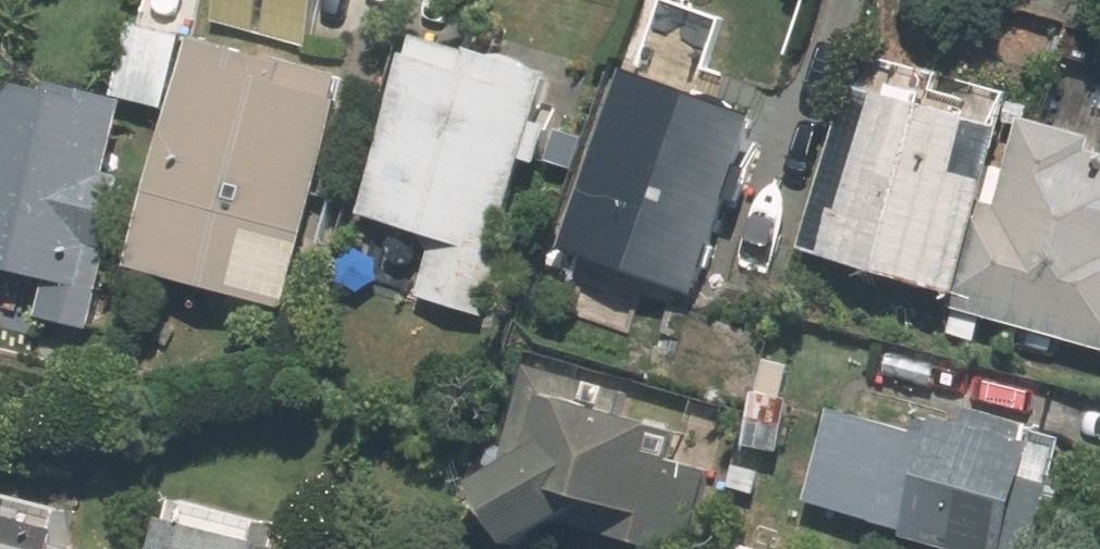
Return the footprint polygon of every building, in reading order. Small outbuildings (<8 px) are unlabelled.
[(215,18),(306,42),(318,0),(220,0),(215,18)] [(89,328),(130,178),(111,172),(131,97),(160,106),(178,37),(133,25),(115,92),(50,73),(45,86),(0,75),(0,262),(50,276),(40,314),(89,328)] [(304,234),(350,71),(202,29),(157,194),(168,196),(158,228),(288,262),(296,232),(304,234)] [(552,69),(473,45),(468,65),(412,49),(364,206),(431,226),(412,292),(486,314),(507,247),(498,244),(525,153),(564,163),(582,107),(543,95),(552,69)] [(625,63),(565,245),(695,289),(757,107),(625,63)] [(953,305),(1099,346),(1099,150),(1096,148),(1099,134),(1025,113),(1002,201),(992,198),(1014,121),(859,78),(813,245),(959,286),(953,305)] [(710,466),(674,458),(683,426),(620,408),(626,388),(531,362),(503,459),(479,473),(520,542),(561,518),(672,548),(687,548),(710,466)] [(761,408),(753,441),(781,448),(798,386),(770,379),(761,408)] [(834,404),(808,499),(908,526),(907,533),(963,548),(1037,548),(1055,484),(1047,482),(1058,439),(1030,432),(1033,422),(974,407),(969,423),(940,414),(934,432),(834,404)] [(60,540),(65,527),(2,510),(0,516),(0,548),(96,548),(60,540)] [(267,539),(168,513),(159,548),(265,548),(267,539)]
